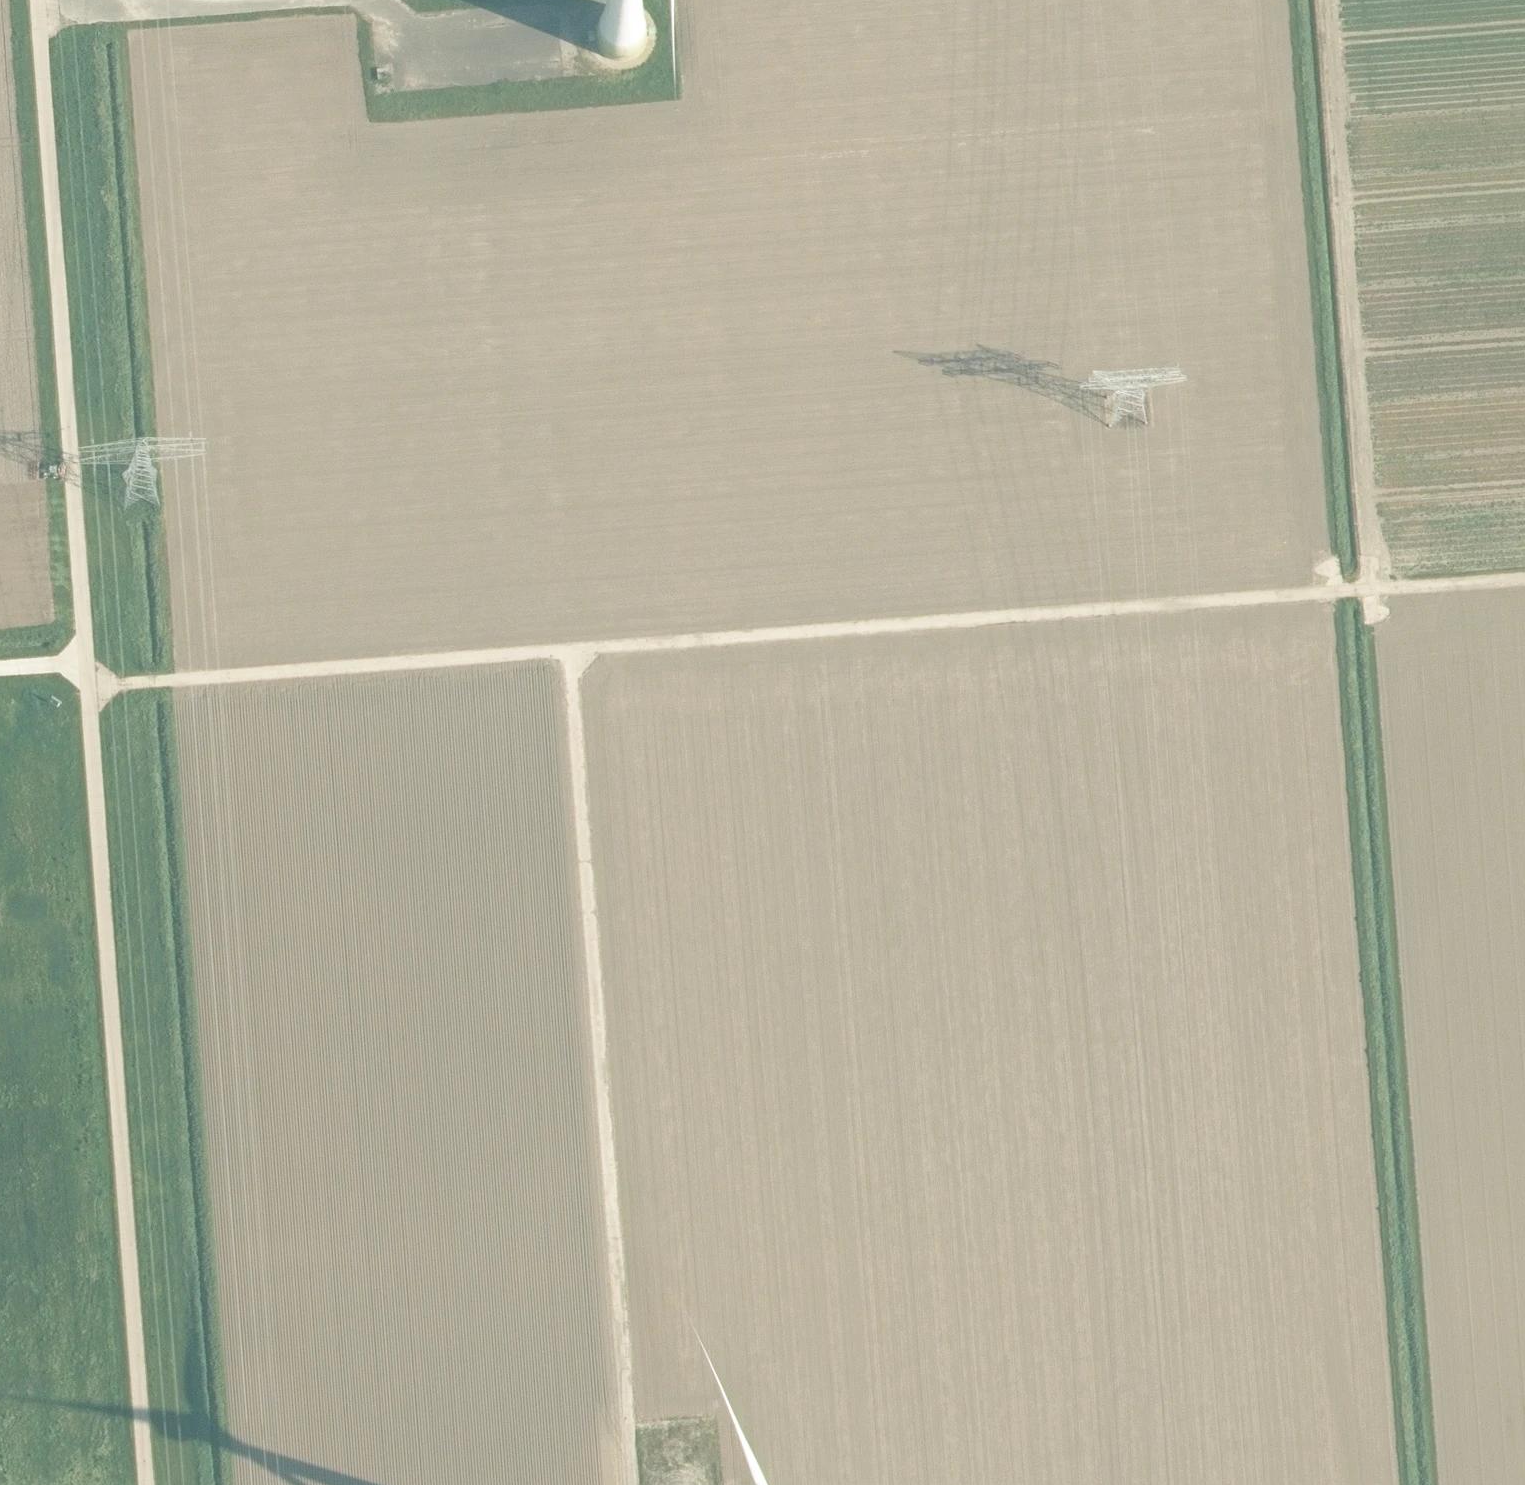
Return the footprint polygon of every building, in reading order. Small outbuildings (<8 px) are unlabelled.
[(594,35),(595,40),(596,44),(598,48),(599,50),(601,52),(603,53),(604,55),(606,56),(609,57),(611,58),(613,59),(617,60),(622,60),(626,59),(630,58),(632,57),(634,56),(636,54),(638,53),(640,51),(641,49),(643,48),(644,46),(645,41),(646,37),(646,31),(645,25),(644,21),(641,18),(638,14),(635,12),(631,9),(626,8),(622,7),(618,7),(614,8),(609,9),(606,12),(602,14),(599,18),(596,22),(595,26),(594,30),(594,35)]
